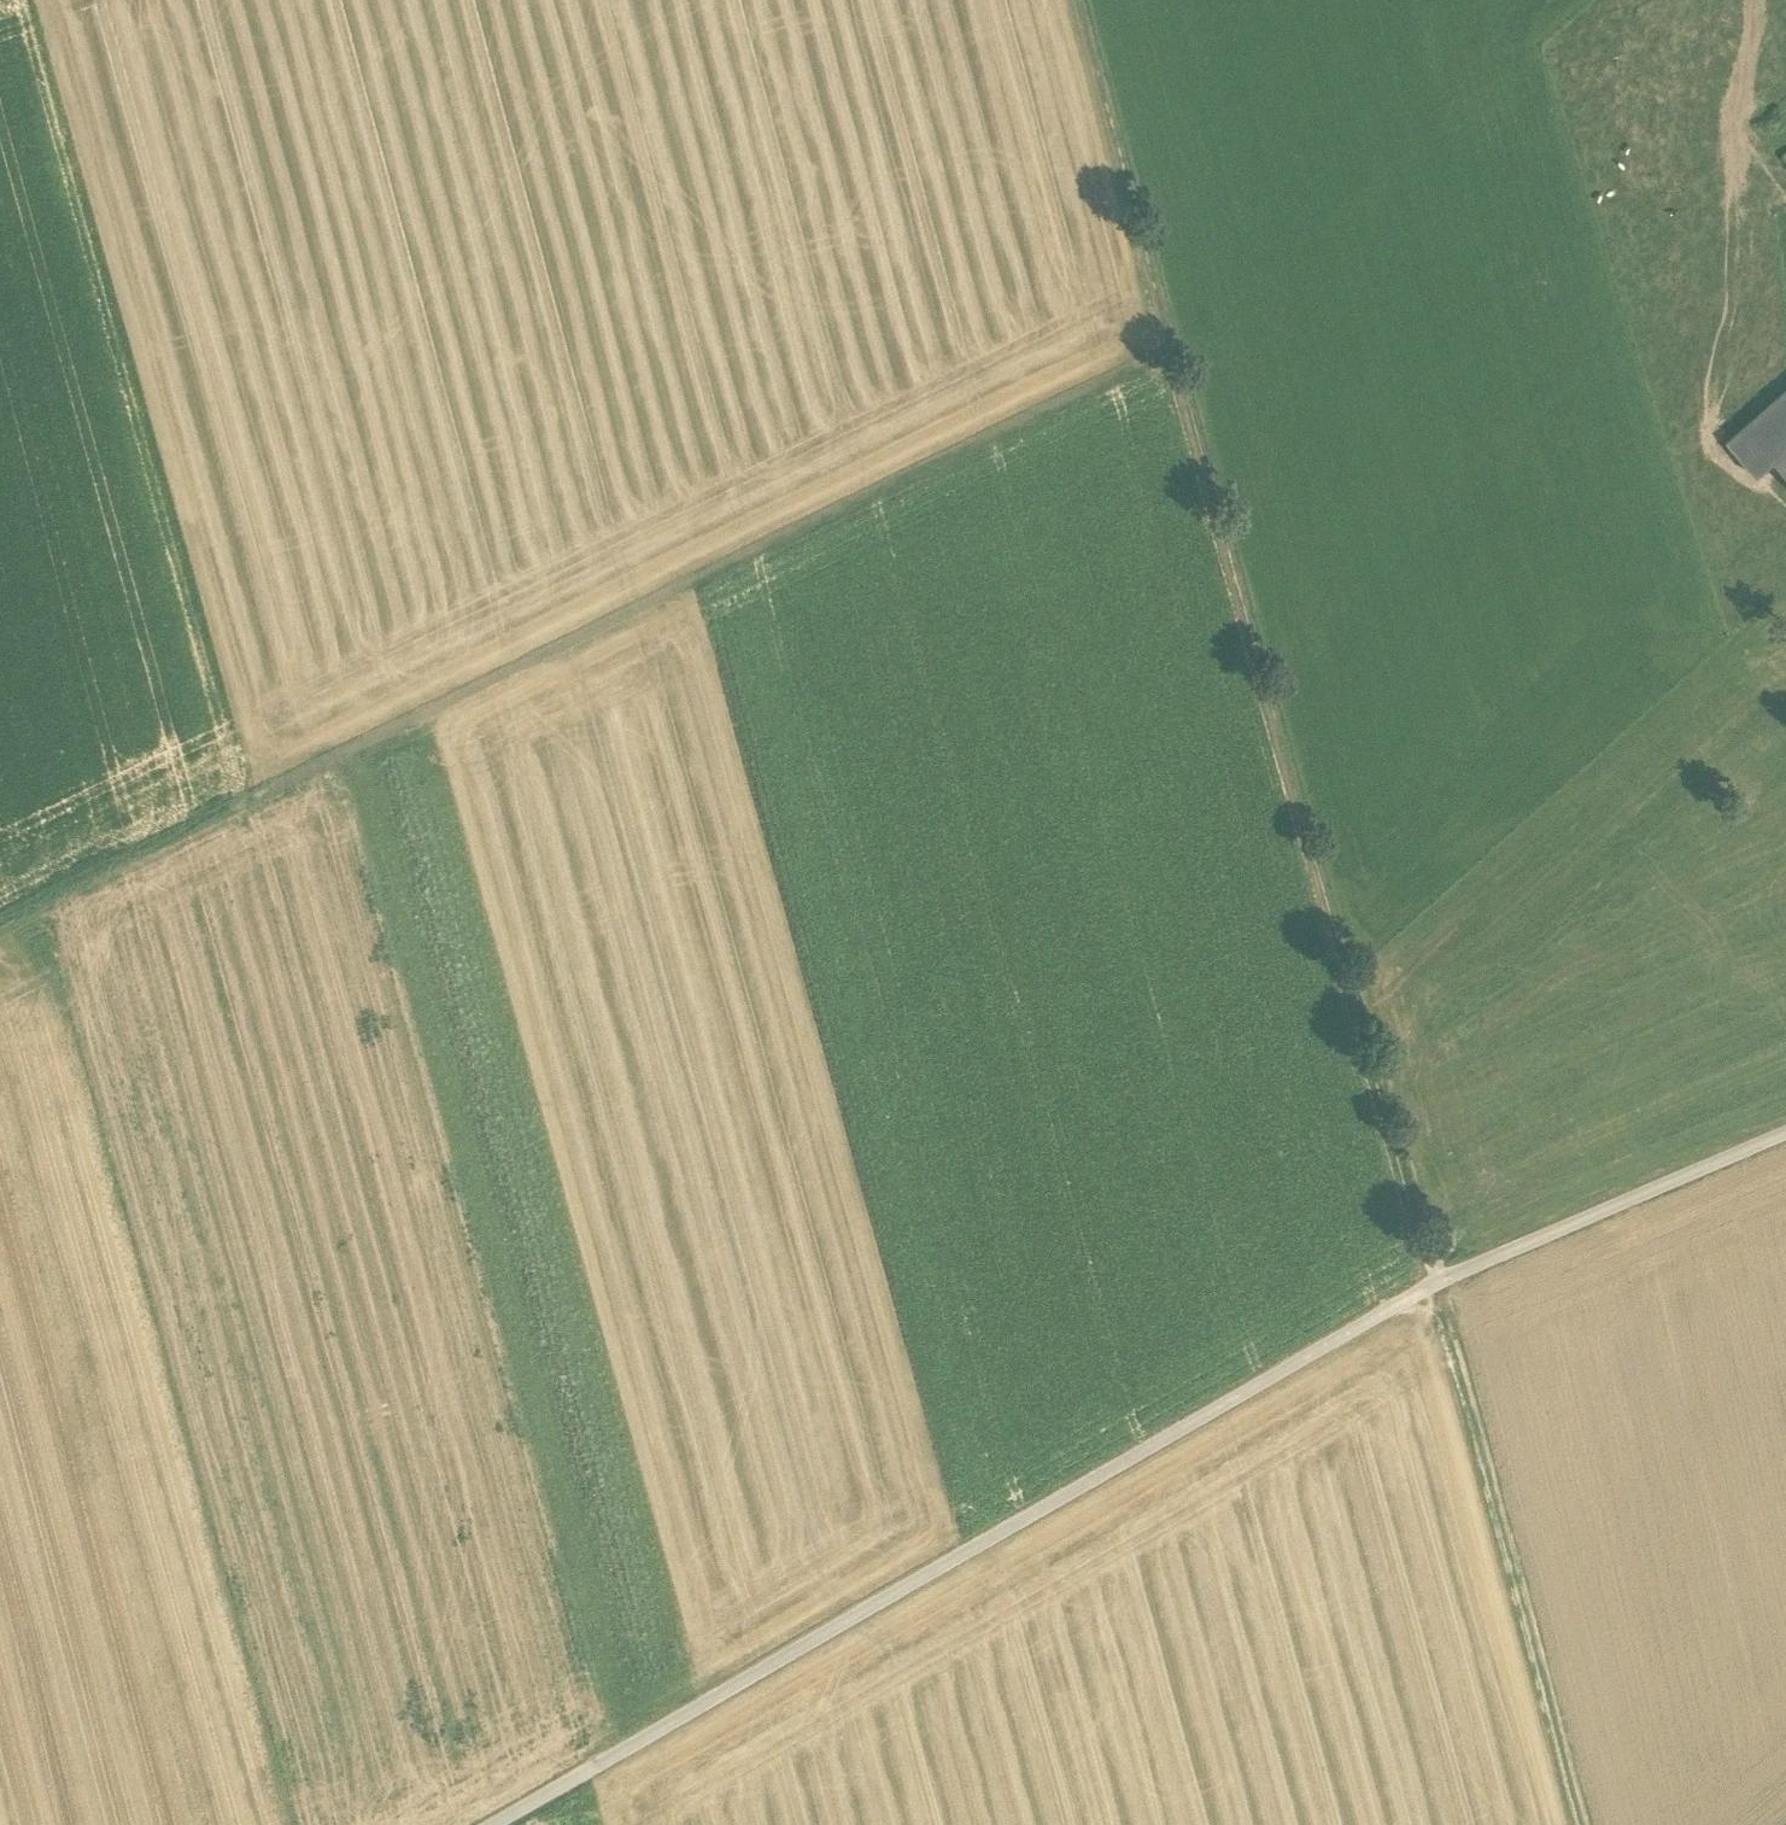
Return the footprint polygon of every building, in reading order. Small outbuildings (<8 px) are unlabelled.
[(1727,443),(1756,476),(1775,459),(1774,458),(1785,447),(1785,392),(1727,443)] [(1774,458),(1775,459),(1785,471),(1785,447),(1774,458)]
